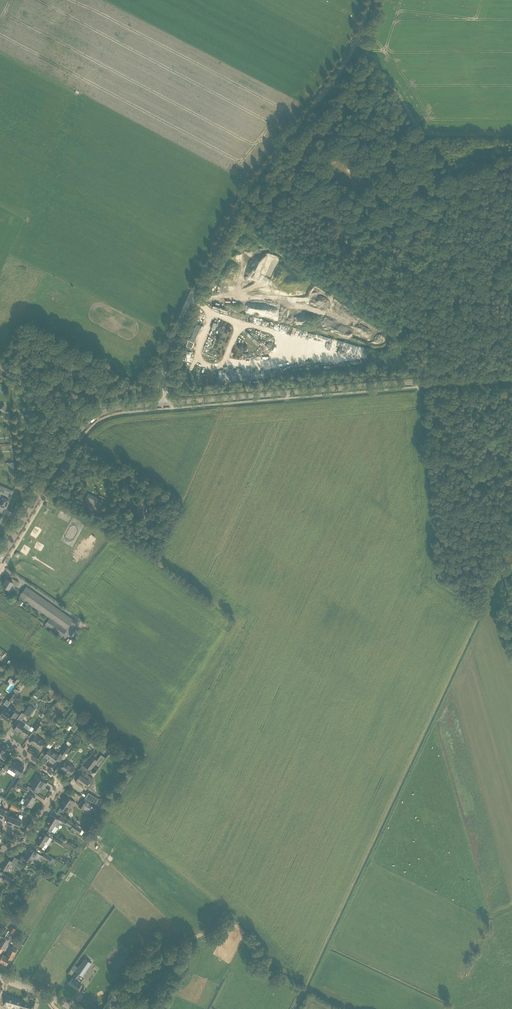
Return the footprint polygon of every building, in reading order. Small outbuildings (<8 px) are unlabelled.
[(192,348),(195,342),(188,340),(186,346),(192,348)] [(198,377),(199,372),(192,371),(191,382),(202,383),(203,377),(198,377)] [(0,491),(0,495),(3,496),(0,502),(0,505),(5,507),(6,506),(7,506),(9,502),(8,501),(9,499),(7,499),(8,494),(4,492),(0,491)] [(87,494),(84,501),(88,503),(88,505),(97,510),(100,503),(91,498),(92,496),(87,494)] [(7,579),(3,585),(9,589),(12,584),(16,586),(19,582),(12,578),(10,581),(7,579)] [(49,618),(44,625),(62,637),(74,620),(26,586),(19,596),(49,618)] [(7,699),(11,702),(16,694),(12,692),(7,699)] [(25,715),(28,718),(35,709),(37,706),(31,701),(29,704),(28,704),(22,712),(25,715)] [(4,719),(9,723),(13,717),(15,718),(18,714),(12,709),(10,712),(5,708),(0,715),(5,718),(4,719)] [(13,730),(23,738),(29,730),(23,726),(26,723),(22,720),(21,719),(16,726),(13,730)] [(30,742),(39,749),(45,742),(35,734),(30,742)] [(60,753),(64,756),(70,748),(66,745),(60,753)] [(49,758),(50,759),(49,761),(53,763),(59,755),(50,749),(44,756),(49,759),(49,758)] [(85,766),(86,767),(89,769),(90,770),(97,760),(92,757),(85,766)] [(7,762),(3,769),(7,771),(9,768),(19,774),(21,772),(21,771),(24,767),(14,760),(13,762),(13,761),(12,762),(11,764),(7,762)] [(66,761),(60,768),(69,776),(75,768),(66,761)] [(89,769),(86,767),(75,781),(85,788),(90,782),(83,777),(89,769)] [(17,777),(12,785),(16,788),(17,786),(19,783),(21,780),(17,777)] [(31,787),(38,792),(42,786),(44,787),(47,783),(38,777),(31,787)] [(19,783),(17,786),(25,792),(28,789),(19,783)] [(89,792),(85,797),(95,804),(99,798),(89,792)] [(23,805),(26,807),(27,805),(31,807),(36,800),(35,800),(35,801),(34,800),(35,797),(28,793),(26,795),(28,796),(26,799),(24,798),(23,798),(21,801),(21,802),(23,804),(23,805)] [(59,805),(63,808),(67,811),(74,801),(66,796),(63,801),(62,801),(59,805)] [(93,804),(93,803),(90,801),(89,800),(87,804),(82,800),(78,806),(83,809),(84,809),(88,811),(90,808),(93,804)] [(20,808),(19,810),(22,812),(21,813),(26,816),(28,813),(20,808)] [(51,831),(55,833),(58,828),(55,826),(59,819),(52,815),(46,825),(52,829),(51,831)] [(7,823),(12,826),(16,818),(10,816),(7,823)] [(16,818),(12,826),(18,828),(22,821),(16,818)] [(71,829),(79,834),(82,829),(68,820),(65,823),(72,828),(71,829)] [(0,832),(0,836),(7,841),(10,838),(1,831),(0,832)] [(48,845),(45,843),(50,837),(41,831),(39,835),(40,835),(35,842),(43,847),(42,848),(45,850),(48,845)] [(55,835),(53,839),(61,844),(64,841),(55,835)] [(23,857),(31,863),(38,853),(29,847),(27,852),(26,854),(25,853),(23,857)] [(43,856),(50,861),(54,863),(56,860),(45,853),(43,856)] [(6,857),(0,866),(4,869),(7,871),(10,867),(13,870),(17,864),(13,862),(10,860),(6,857)] [(17,865),(24,869),(26,865),(20,860),(17,865)] [(1,953),(9,940),(4,937),(0,944),(0,953),(1,953)] [(3,955),(0,960),(0,961),(7,965),(10,958),(12,959),(16,952),(10,949),(6,956),(3,955)] [(73,978),(69,983),(77,989),(81,984),(76,980),(80,974),(82,976),(91,963),(85,958),(76,972),(77,972),(73,978)] [(123,1000),(123,994),(115,990),(110,999),(115,1001),(112,1007),(115,1008),(126,1008),(127,1007),(121,1004),(123,1000)] [(6,995),(4,1006),(7,1007),(7,1005),(19,1008),(21,1000),(6,995)] [(19,1008),(23,1008),(33,1008),(35,1002),(28,1000),(28,1001),(25,1001),(21,1000),(19,1008)]
